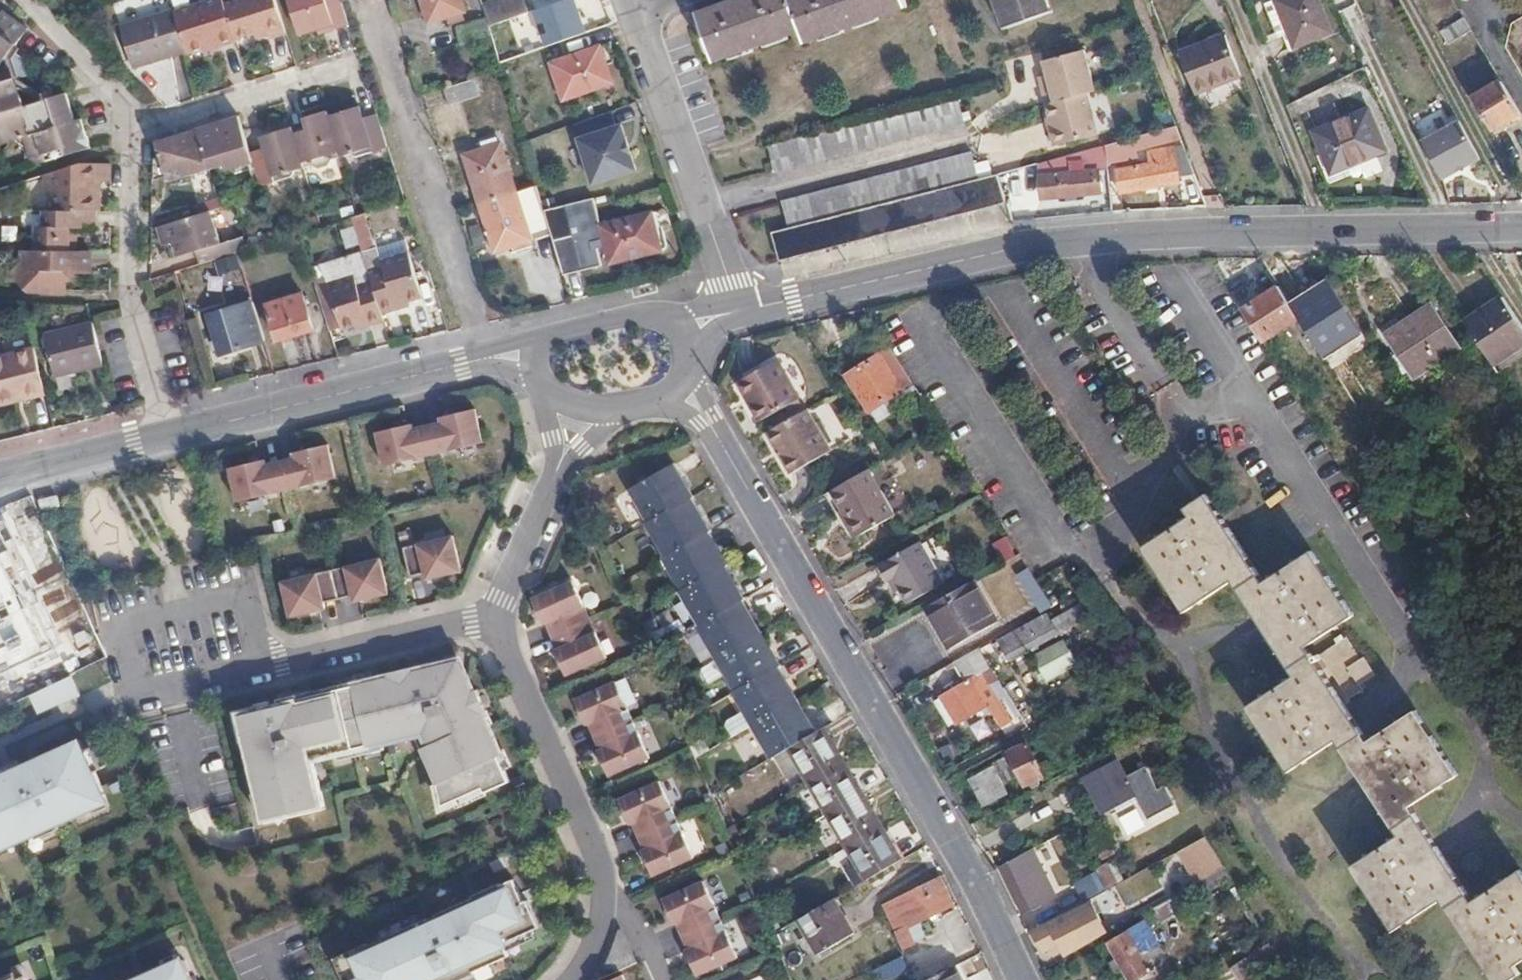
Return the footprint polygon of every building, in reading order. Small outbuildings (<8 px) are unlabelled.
[(191,53),(223,44),(224,47),(240,43),(239,39),(228,5),(227,0),(220,0),(178,12),(190,50),(191,53)] [(289,33),(279,0),(244,0),(228,5),(239,39),(271,30),(274,37),(289,33)] [(303,34),(332,26),(333,31),(353,25),(346,0),(293,0),(303,34)] [(432,19),(467,9),(465,0),(427,0),(432,19)] [(528,11),(525,0),(506,0),(487,6),(492,24),(528,11)] [(903,0),(733,0),(696,13),(713,60),(799,30),(804,42),(905,7),(903,0)] [(1050,0),(996,0),(1008,33),(1055,15),(1050,0)] [(1314,0),(1274,0),(1261,6),(1277,39),(1286,35),(1293,48),(1329,31),(1314,0)] [(178,12),(178,9),(124,24),(137,65),(190,50),(178,12)] [(36,162),(91,146),(86,129),(80,131),(75,119),(69,121),(61,95),(19,107),(16,93),(21,86),(16,83),(22,76),(29,76),(26,58),(15,49),(32,30),(19,21),(7,11),(0,21),(0,131),(12,140),(22,136),(32,133),(36,145),(29,149),(26,150),(36,162)] [(546,36),(540,20),(511,29),(516,44),(546,36)] [(1476,33),(1468,20),(1441,35),(1449,47),(1476,33)] [(1235,79),(1218,33),(1172,50),(1188,95),(1235,79)] [(610,82),(598,46),(552,62),(564,98),(610,82)] [(1089,90),(1096,88),(1087,49),(1045,58),(1048,73),(1051,85),(1043,86),(1046,101),(1067,96),(1089,90)] [(1040,75),(1043,86),(1051,85),(1048,73),(1040,75)] [(476,78),(446,87),(451,102),(480,93),(476,78)] [(1521,112),(1521,110),(1520,106),(1505,83),(1477,99),(1494,129),(1521,112)] [(1067,96),(1046,101),(1054,143),(1098,132),(1089,90),(1067,96)] [(901,109),(770,143),(776,170),(965,121),(958,94),(901,109)] [(356,116),(368,114),(365,105),(353,109),(356,116)] [(359,157),(391,148),(380,114),(369,117),(368,114),(356,116),(353,109),(329,115),(342,156),(350,154),(359,157)] [(1380,147),(1362,109),(1313,131),(1332,169),(1380,147)] [(611,110),(573,123),(594,183),(637,168),(621,124),(616,125),(611,110)] [(334,159),(342,156),(329,115),(328,112),(312,116),(314,121),(308,129),(294,133),(304,167),(315,164),(318,168),(330,166),(334,159)] [(240,115),(216,122),(218,128),(242,121),(240,115)] [(305,119),(308,129),(314,121),(312,116),(305,119)] [(1458,120),(1420,140),(1440,177),(1478,157),(1458,120)] [(207,125),(198,127),(209,166),(225,160),(228,167),(253,160),(250,150),(242,121),(218,128),(216,122),(207,125)] [(1181,136),(1177,125),(1152,131),(1106,144),(1107,163),(1138,156),(1137,147),(1181,136)] [(253,160),(261,185),(292,176),(295,169),(304,167),(294,133),(292,126),(273,132),(275,137),(269,139),(266,147),(250,150),(253,160)] [(177,134),(157,139),(161,153),(167,172),(169,176),(209,166),(198,127),(177,134)] [(0,131),(0,143),(12,140),(0,131)] [(262,135),(266,147),(269,139),(275,137),(273,132),(262,135)] [(22,136),(29,149),(36,145),(32,133),(22,136)] [(467,153),(482,201),(516,191),(503,143),(467,153)] [(1097,169),(1108,168),(1107,163),(1106,144),(1090,148),(1092,170),(1041,174),(1044,196),(1098,191),(1097,169)] [(1178,175),(1195,173),(1184,144),(1147,150),(1149,163),(1117,168),(1121,190),(1178,180),(1178,175)] [(785,200),(791,227),(915,194),(980,176),(973,150),(785,200)] [(167,172),(161,153),(156,155),(156,174),(167,172)] [(86,161),(47,172),(47,187),(58,187),(58,208),(95,209),(96,178),(103,179),(112,179),(112,162),(86,161)] [(781,260),(1008,200),(1000,171),(980,176),(915,194),(791,227),(774,231),(781,260)] [(516,191),(482,201),(495,248),(550,233),(544,209),(537,185),(516,191)] [(593,198),(544,209),(550,233),(562,275),(600,263),(596,247),(605,245),(609,262),(660,250),(651,212),(600,224),(593,198)] [(58,208),(48,208),(47,223),(41,223),(39,248),(77,249),(78,228),(95,228),(95,209),(58,208)] [(210,210),(162,224),(168,242),(173,241),(176,255),(189,252),(219,243),(210,210)] [(342,228),(345,250),(374,246),(369,214),(353,216),(355,226),(342,228)] [(362,252),(371,280),(381,312),(397,307),(396,303),(422,295),(405,240),(362,252)] [(189,252),(193,264),(223,256),(219,243),(189,252)] [(33,267),(32,288),(65,289),(66,275),(74,267),(90,268),(91,249),(77,249),(39,248),(26,247),(26,260),(33,267)] [(368,325),(383,321),(381,312),(371,280),(362,252),(320,265),(324,277),(340,325),(341,327),(367,321),(368,325)] [(324,277),(313,280),(327,329),(340,325),(324,277)] [(1242,310),(1262,340),(1298,317),(1279,286),(1242,310)] [(312,328),(302,293),(267,304),(277,338),(312,328)] [(1466,326),(1477,342),(1491,364),(1521,344),(1521,326),(1505,300),(1466,326)] [(214,354),(263,340),(251,301),(203,317),(214,354)] [(1457,348),(1430,307),(1384,336),(1411,378),(1457,348)] [(102,364),(92,323),(45,334),(55,376),(102,364)] [(33,345),(0,353),(0,396),(27,390),(29,396),(45,392),(33,345)] [(797,396),(773,353),(734,375),(759,418),(797,396)] [(903,389),(880,353),(849,374),(872,409),(903,389)] [(0,396),(0,403),(29,396),(27,390),(0,396)] [(806,406),(764,430),(787,470),(829,446),(806,406)] [(432,424),(418,427),(425,456),(474,444),(466,411),(431,419),(432,424)] [(403,426),(368,434),(376,468),(425,456),(418,427),(404,431),(403,426)] [(285,460),(271,463),(278,492),(327,480),(319,447),(284,455),(285,460)] [(255,462),(220,471),(228,504),(278,492),(271,463),(257,467),(255,462)] [(871,465),(834,486),(845,505),(849,502),(865,529),(897,510),(871,465)] [(867,878),(901,858),(825,727),(818,731),(781,667),(784,666),(746,601),(750,599),(712,533),(714,532),(678,467),(632,493),(669,558),(667,559),(704,627),(702,627),(738,692),(736,693),(772,757),(790,746),(867,878)] [(1207,494),(1200,499),(1187,507),(1192,516),(1143,546),(1184,611),(1233,580),(1294,675),(1245,707),(1285,772),(1336,740),(1398,836),(1349,868),(1389,931),(1439,899),(1491,979),(1505,979),(1506,979),(1516,973),(1510,964),(1521,956),(1521,877),(1517,870),(1469,900),(1407,803),(1454,771),(1413,708),(1366,739),(1305,645),(1352,614),(1312,551),(1263,581),(1207,494)] [(849,502),(845,505),(843,506),(859,533),(865,529),(849,502)] [(1013,550),(1003,534),(993,540),(1002,556),(1013,550)] [(445,537),(395,549),(402,578),(416,574),(418,579),(453,571),(445,537)] [(943,578),(920,538),(878,561),(887,578),(892,575),(906,599),(943,578)] [(372,560),(323,572),(330,600),(344,597),(345,602),(380,593),(372,560)] [(1053,604),(1038,580),(1029,565),(1017,573),(1041,611),(1053,604)] [(323,572),(273,584),(281,617),(317,609),(316,604),(330,600),(323,572)] [(973,575),(927,602),(949,643),(997,617),(973,575)] [(566,580),(525,598),(537,624),(539,623),(545,636),(583,619),(566,580)] [(9,610),(0,606),(0,640),(9,610)] [(1062,631),(1050,612),(1003,639),(1014,658),(1062,631)] [(583,619),(545,636),(550,648),(548,650),(559,675),(600,657),(583,619)] [(1360,660),(1343,637),(1319,654),(1347,697),(1359,688),(1357,683),(1373,673),(1363,657),(1360,660)] [(1019,673),(1027,690),(1081,668),(1069,639),(1034,654),(1038,665),(1019,673)] [(983,670),(993,665),(982,645),(955,660),(966,680),(943,693),(960,721),(988,704),(1001,727),(1012,721),(983,670)] [(452,661),(438,664),(459,674),(452,661)] [(251,815),(278,808),(280,817),(318,807),(304,751),(318,748),(319,754),(416,730),(422,742),(417,745),(438,807),(478,788),(480,793),(505,781),(492,753),(495,751),(477,712),(481,710),(471,690),(467,691),(459,674),(438,664),(406,672),(405,668),(382,673),(383,678),(304,697),(305,700),(250,713),(249,707),(227,713),(233,741),(235,740),(247,792),(246,792),(251,815)] [(17,702),(6,679),(0,677),(0,710),(17,702)] [(72,699),(63,679),(22,699),(30,718),(72,699)] [(610,680),(569,699),(581,724),(583,723),(589,736),(627,718),(610,680)] [(744,714),(725,721),(731,736),(750,728),(744,714)] [(627,718),(589,736),(595,749),(593,750),(604,775),(645,757),(627,718)] [(0,775),(0,843),(8,840),(11,846),(43,831),(41,827),(53,822),(54,826),(90,810),(87,804),(102,797),(90,772),(86,774),(82,765),(86,763),(76,741),(0,775)] [(1009,752),(1006,746),(988,756),(993,765),(969,778),(984,806),(1008,793),(1003,783),(1021,774),(1025,783),(1030,780),(1034,786),(1039,782),(1036,776),(1043,773),(1027,743),(1009,752)] [(1135,795),(1116,759),(1085,776),(1105,811),(1135,795)] [(655,779),(614,798),(626,823),(629,822),(634,835),(673,817),(655,779)] [(673,817),(634,835),(640,848),(638,849),(649,874),(690,856),(673,817)] [(1115,851),(1102,826),(1091,832),(1104,856),(1115,851)] [(1175,852),(1193,883),(1225,866),(1206,836),(1175,852)] [(1029,849),(1008,860),(1013,870),(1034,859),(1029,849)] [(1060,890),(1047,865),(1011,885),(1024,909),(1060,890)] [(1082,894),(1103,883),(1096,869),(1075,881),(1082,894)] [(938,877),(884,902),(905,946),(916,940),(908,924),(921,917),(951,904),(938,877)] [(473,973),(472,971),(507,955),(502,943),(538,927),(525,900),(521,902),(511,879),(498,885),(498,883),(470,895),(471,897),(433,914),(434,916),(426,920),(425,918),(365,945),(364,943),(332,958),(342,979),(458,979),(473,973)] [(700,879),(659,897),(671,923),(673,922),(679,934),(717,917),(700,879)] [(1058,940),(1066,954),(1108,931),(1090,897),(1066,910),(1066,911),(1032,929),(1043,948),(1058,940)] [(853,933),(833,898),(799,919),(819,954),(853,933)] [(717,917),(679,934),(685,947),(682,948),(694,974),(735,955),(717,917)] [(908,924),(916,940),(930,933),(921,917),(908,924)] [(1162,941),(1149,918),(1111,938),(1133,979),(1154,968),(1145,951),(1162,941)] [(907,966),(903,957),(880,969),(884,977),(907,966)] [(180,960),(163,968),(162,966),(132,979),(189,979),(180,960)] [(951,967),(926,979),(958,979),(951,967)]
